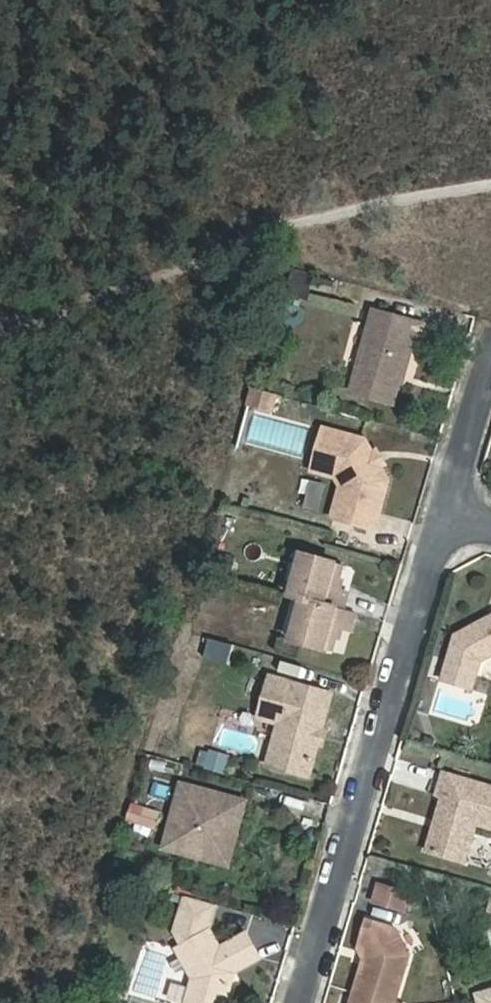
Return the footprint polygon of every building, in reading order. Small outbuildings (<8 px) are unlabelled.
[(308,300),(313,271),(294,268),(288,296),(308,300)] [(431,305),(380,291),(356,373),(396,384),(416,320),(426,322),(431,305)] [(253,405),(276,414),(282,397),(260,388),(253,405)] [(393,463),(384,447),(378,445),(375,438),(377,432),(368,418),(330,407),(318,449),(339,455),(347,468),(339,495),(380,509),(393,463)] [(378,445),(384,447),(390,443),(383,429),(377,432),(375,438),(378,445)] [(308,533),(297,574),(308,578),(349,589),(353,573),(342,570),(348,545),(308,533)] [(349,589),(308,578),(297,619),(338,631),(345,607),(356,608),(361,592),(349,589)] [(464,623),(448,669),(479,679),(489,650),(490,649),(490,610),(464,623)] [(274,744),(316,756),(324,725),(329,710),(339,674),(277,656),(265,698),(286,704),(274,744)] [(324,725),(330,726),(335,712),(329,710),(324,725)] [(231,818),(235,801),(246,803),(252,780),(189,762),(171,826),(189,830),(191,821),(220,827),(231,818)] [(448,763),(441,787),(446,788),(428,844),(467,856),(479,817),(490,821),(490,777),(448,763)] [(156,828),(162,811),(133,801),(128,818),(156,828)] [(235,842),(246,803),(235,801),(231,818),(220,827),(191,821),(189,830),(235,842)] [(222,882),(191,873),(181,909),(188,922),(181,926),(198,956),(192,984),(230,993),(237,961),(235,958),(236,953),(265,937),(251,911),(228,924),(228,926),(223,925),(224,922),(215,907),(222,882)] [(409,886),(379,878),(375,893),(404,903),(409,886)] [(368,915),(361,940),(366,949),(351,1002),(409,1002),(407,1000),(396,997),(409,948),(395,923),(368,915)]
